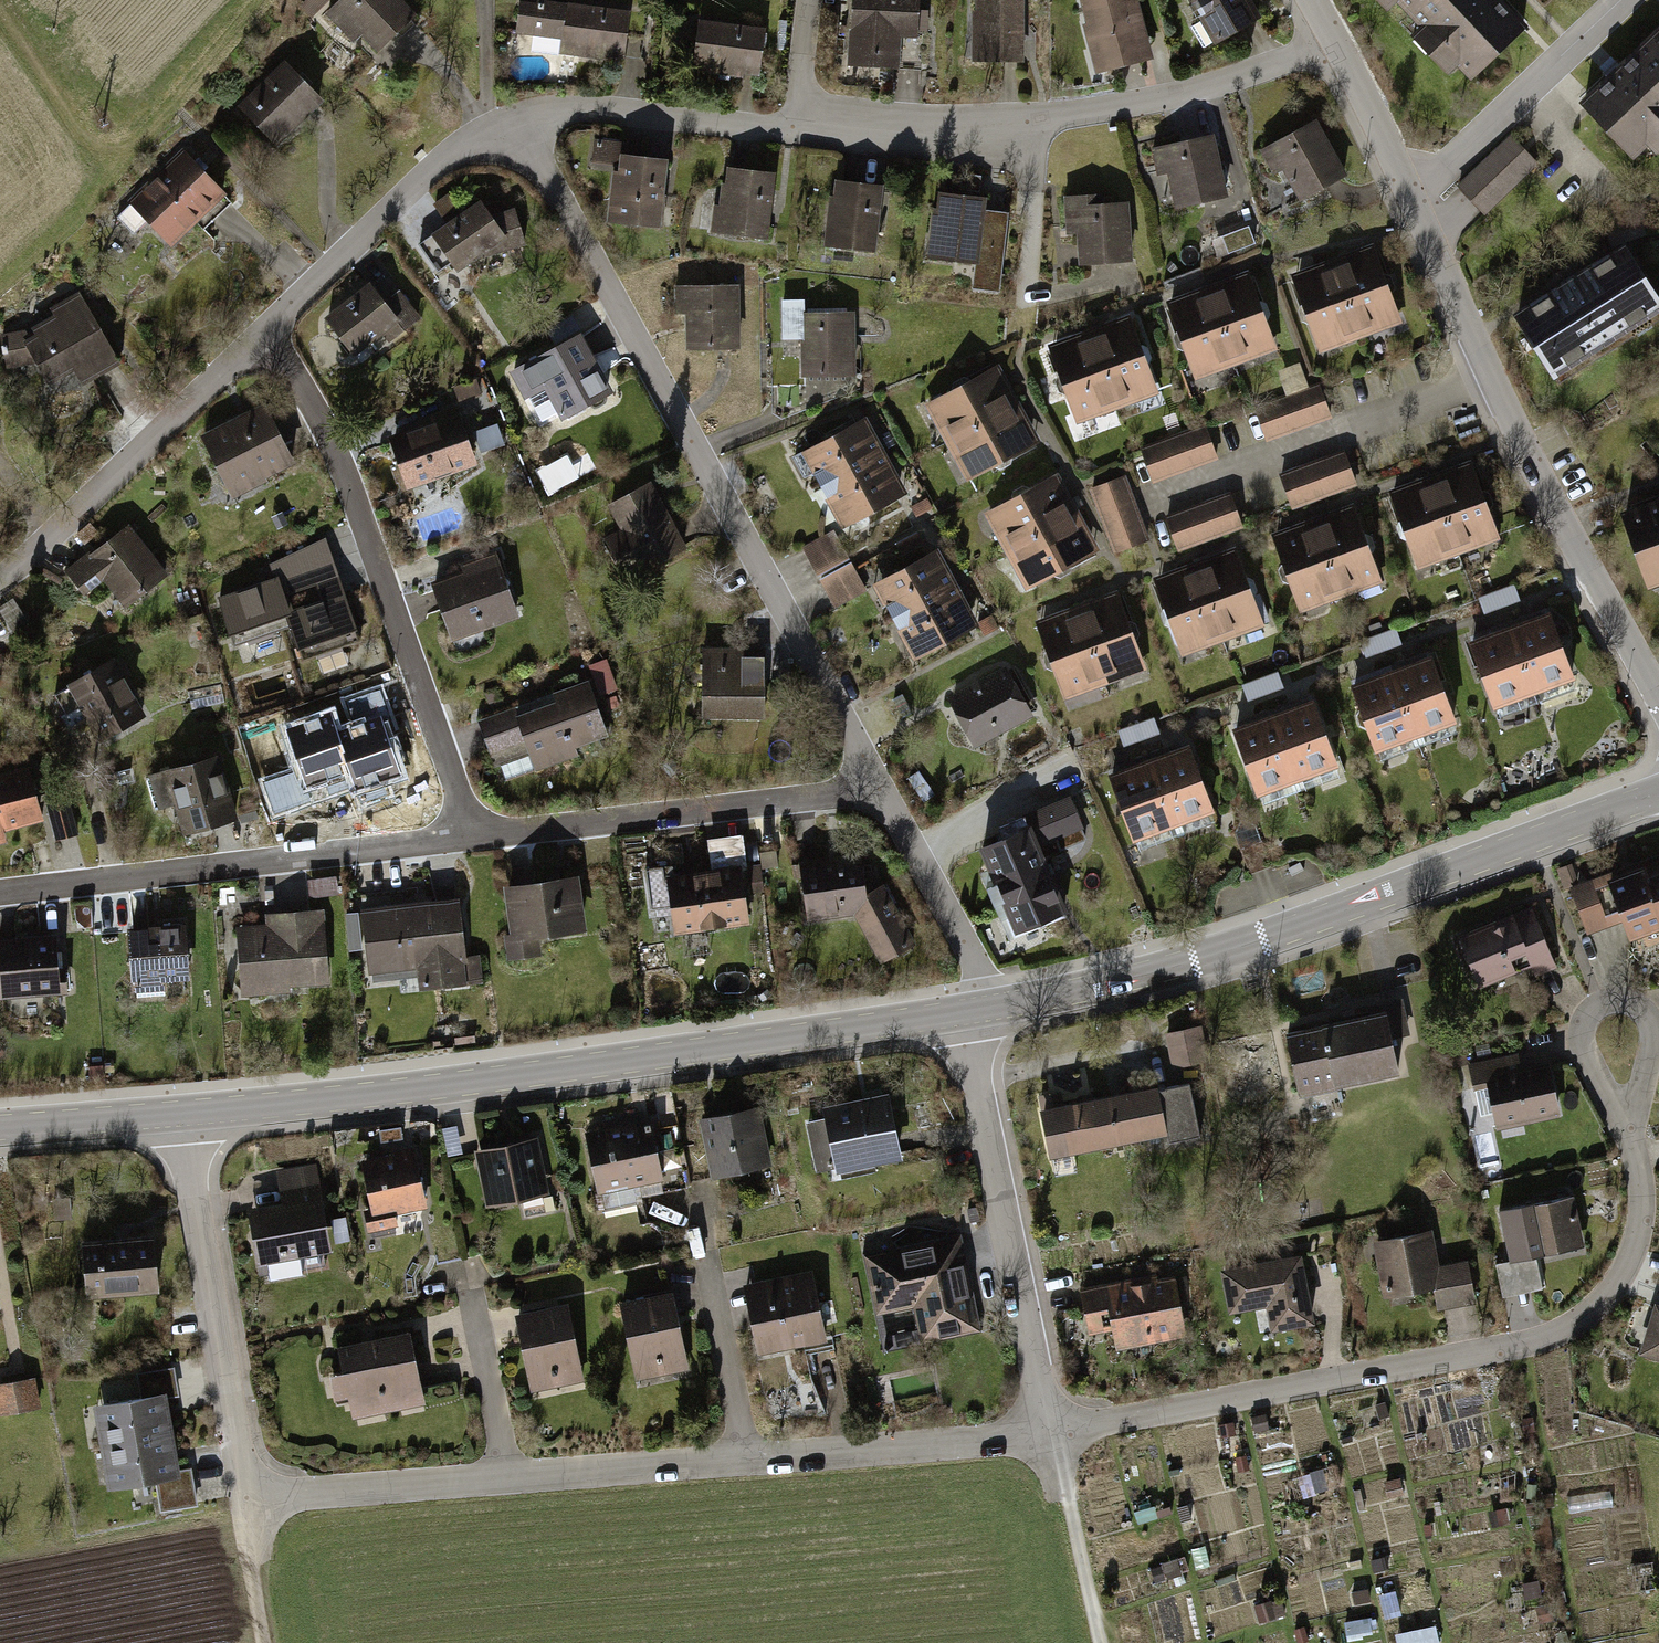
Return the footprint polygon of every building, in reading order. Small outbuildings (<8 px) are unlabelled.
[(327,12),(356,41),(366,32),(383,50),(422,11),(411,0),(340,0),(327,12)] [(565,0),(528,0),(524,34),(562,38),(560,53),(627,60),(633,7),(565,0)] [(853,65),(906,67),(908,32),(925,33),(927,0),(856,0),(853,65)] [(1029,0),(980,0),(979,60),(1029,60),(1029,0)] [(1158,55),(1144,0),(1086,0),(1091,17),(1086,18),(1100,70),(1158,55)] [(1219,41),(1266,15),(1258,0),(1196,0),(1219,41)] [(1387,12),(1400,0),(1375,0),(1387,12)] [(1512,0),(1422,0),(1414,8),(1428,23),(1415,35),(1454,75),(1466,63),(1478,76),(1534,23),(1512,0)] [(771,26),(702,20),(697,69),(766,76),(771,26)] [(1650,35),(1658,45),(1658,27),(1650,35)] [(1581,98),(1632,154),(1653,135),(1658,141),(1658,45),(1650,35),(1581,98)] [(290,58),(242,107),(280,143),(328,95),(290,58)] [(1302,205),(1348,179),(1316,123),(1260,155),(1275,181),(1285,176),(1302,205)] [(1487,215),(1543,163),(1514,132),(1458,184),(1473,200),(1487,215)] [(613,220),(667,226),(675,156),(628,151),(629,140),(595,137),(592,165),(619,168),(613,220)] [(1177,212),(1227,201),(1213,139),(1152,152),(1158,179),(1169,176),(1177,212)] [(186,143),(113,212),(134,234),(152,217),(176,243),(232,190),(186,143)] [(716,230),(775,236),(783,170),(731,164),(727,201),(720,200),(716,230)] [(829,245),(880,250),(888,182),(843,177),(841,193),(835,192),(829,245)] [(461,267),(484,250),(486,257),(530,241),(517,207),(497,214),(484,197),(463,213),(448,193),(433,204),(448,224),(435,234),(461,267)] [(938,196),(929,270),(979,275),(977,295),(1000,298),(1010,221),(986,218),(988,202),(938,196)] [(1134,267),(1128,207),(1102,209),(1101,197),(1061,201),(1065,241),(1078,239),(1081,272),(1134,267)] [(1552,377),(1658,312),(1658,279),(1636,242),(1514,316),(1552,377)] [(1372,249),(1333,264),(1362,342),(1402,327),(1372,249)] [(1333,264),(1293,279),(1323,356),(1362,342),(1333,264)] [(1247,276),(1207,291),(1237,369),(1276,354),(1247,276)] [(374,280),(328,317),(358,354),(384,333),(393,344),(426,318),(401,287),(388,297),(374,280)] [(693,349),(747,347),(745,281),(679,283),(680,311),(692,310),(693,349)] [(88,383),(125,360),(81,289),(58,303),(62,309),(40,323),(43,329),(34,335),(33,328),(7,330),(11,366),(37,363),(44,359),(56,381),(78,368),(88,383)] [(1207,291),(1168,306),(1197,383),(1237,369),(1207,291)] [(862,374),(859,308),(809,310),(809,295),(782,296),(784,340),(804,339),(806,376),(862,374)] [(1128,319),(1089,334),(1118,412),(1158,397),(1128,319)] [(618,391),(587,330),(510,369),(525,397),(550,385),(566,417),(618,391)] [(1089,334),(1049,349),(1079,427),(1118,412),(1089,334)] [(1277,377),(1286,399),(1309,390),(1301,368),(1277,377)] [(925,408),(944,446),(1018,407),(998,369),(925,408)] [(456,383),(464,400),(486,391),(478,374),(456,383)] [(1286,399),(1254,411),(1266,441),(1332,417),(1320,386),(1309,390),(1286,399)] [(270,402),(202,434),(231,495),(299,462),(270,402)] [(391,438),(408,487),(481,461),(461,403),(432,414),(435,423),(391,438)] [(944,446),(964,483),(1038,445),(1018,407),(944,446)] [(867,414),(800,452),(841,526),(909,488),(867,414)] [(477,447),(504,443),(501,422),(474,426),(477,447)] [(1206,426),(1143,450),(1154,481),(1217,457),(1206,426)] [(571,450),(539,466),(550,490),(583,474),(571,450)] [(1348,452),(1280,478),(1293,512),(1361,487),(1348,452)] [(1469,464),(1430,479),(1459,556),(1499,541),(1469,464)] [(1128,477),(1091,491),(1116,556),(1152,542),(1128,477)] [(689,538),(656,478),(613,501),(626,525),(607,535),(626,572),(689,538)] [(984,517),(1004,555),(1078,517),(1058,478),(984,517)] [(1430,479),(1390,493),(1420,571),(1459,556),(1430,479)] [(1227,490),(1164,514),(1179,553),(1242,530),(1227,490)] [(930,494),(913,504),(919,513),(936,504),(930,494)] [(1651,588),(1658,585),(1658,499),(1622,513),(1651,588)] [(1353,506),(1313,521),(1343,599),(1382,584),(1353,506)] [(1004,555),(1024,594),(1098,555),(1078,517),(1004,555)] [(1313,521),(1274,536),(1303,614),(1343,599),(1313,521)] [(133,522),(66,574),(85,598),(107,581),(128,608),(172,573),(133,522)] [(911,564),(878,582),(919,656),(982,621),(989,635),(1001,629),(993,615),(986,619),(945,546),(934,552),(921,528),(898,541),(911,564)] [(837,529),(804,547),(836,604),(869,586),(837,529)] [(275,578),(220,598),(234,645),(291,626),(303,661),(360,641),(344,592),(290,611),(284,594),(335,577),(322,541),(272,565),(275,578)] [(470,569),(433,582),(450,634),(522,609),(500,546),(466,558),(470,569)] [(1234,551),(1195,566),(1224,644),(1264,629),(1234,551)] [(1195,566),(1155,581),(1185,659),(1224,644),(1195,566)] [(1515,589),(1478,602),(1483,614),(1520,602),(1515,589)] [(1117,595),(1077,610),(1107,688),(1146,673),(1117,595)] [(1557,608),(1473,637),(1498,710),(1582,680),(1557,608)] [(1077,610),(1038,625),(1067,703),(1107,688),(1077,610)] [(1396,631),(1359,644),(1364,657),(1401,644),(1396,631)] [(769,642),(705,643),(706,722),(771,721),(769,642)] [(1438,653),(1353,682),(1378,754),(1463,725),(1438,653)] [(119,657),(57,692),(72,717),(86,710),(103,740),(151,713),(119,657)] [(1011,664),(954,696),(982,745),(1039,713),(1011,664)] [(1277,674),(1241,687),(1245,700),(1282,687),(1277,674)] [(594,679),(479,720),(503,786),(583,757),(579,746),(613,733),(594,679)] [(356,726),(338,732),(351,770),(357,789),(400,774),(380,716),(383,715),(375,691),(347,700),(356,726)] [(1320,696),(1236,725),(1261,797),(1345,768),(1320,696)] [(351,770),(338,732),(332,713),(287,728),(306,785),(351,770)] [(1157,721),(1120,734),(1124,746),(1161,734),(1157,721)] [(1198,740),(1114,769),(1139,841),(1224,812),(1198,740)] [(222,756),(156,774),(163,801),(178,797),(188,834),(239,821),(222,756)] [(0,775),(0,843),(12,840),(8,828),(48,816),(55,838),(82,829),(72,797),(45,806),(32,765),(0,775)] [(293,808),(282,776),(264,782),(275,814),(293,808)] [(1009,838),(983,848),(1018,935),(1078,911),(1050,841),(1090,825),(1077,794),(1004,824),(1009,838)] [(677,862),(648,866),(654,917),(676,915),(678,932),(755,922),(744,831),(711,835),(715,868),(678,872),(677,862)] [(859,915),(888,966),(926,945),(892,883),(871,895),(865,851),(800,860),(809,921),(859,915)] [(1630,935),(1658,925),(1658,859),(1620,871),(1619,868),(1582,880),(1576,862),(1559,867),(1566,889),(1574,886),(1589,932),(1626,920),(1630,935)] [(584,874),(509,883),(515,930),(507,931),(510,957),(547,953),(545,932),(590,927),(584,874)] [(339,876),(312,880),(314,895),(341,891),(339,876)] [(411,908),(373,912),(379,970),(420,966),(423,991),(487,985),(483,952),(473,954),(466,892),(410,898),(411,908)] [(1536,905),(1460,934),(1479,985),(1536,963),(1541,975),(1561,967),(1536,905)] [(268,925),(239,927),(244,998),(312,993),(312,982),(334,980),(328,906),(267,910),(268,925)] [(189,922),(132,926),(137,994),(171,992),(170,977),(193,976),(189,922)] [(0,935),(0,995),(65,992),(62,932),(0,935)] [(1287,1033),(1300,1097),(1411,1074),(1401,1027),(1413,1025),(1408,997),(1337,1012),(1339,1022),(1287,1033)] [(1203,1024),(1168,1032),(1175,1061),(1210,1053),(1203,1024)] [(1567,1114),(1554,1060),(1526,1067),(1522,1049),(1466,1063),(1480,1117),(1497,1113),(1503,1136),(1531,1130),(1529,1124),(1567,1114)] [(1039,1091),(1052,1155),(1174,1130),(1176,1139),(1208,1132),(1198,1081),(1167,1088),(1166,1082),(1070,1101),(1067,1086),(1039,1091)] [(894,1089),(824,1102),(827,1118),(808,1121),(819,1175),(833,1172),(835,1181),(880,1172),(878,1163),(907,1157),(894,1089)] [(764,1102),(704,1114),(717,1180),(777,1168),(764,1102)] [(657,1116),(590,1129),(606,1211),(648,1204),(644,1183),(669,1179),(657,1116)] [(543,1137),(475,1149),(486,1207),(521,1201),(525,1221),(557,1216),(543,1137)] [(419,1148),(363,1157),(376,1237),(404,1233),(400,1210),(429,1206),(419,1148)] [(253,1205),(263,1261),(274,1259),(277,1279),(309,1274),(306,1254),(335,1249),(320,1161),(281,1168),(286,1199),(253,1205)] [(1581,1191),(1528,1203),(1534,1231),(1524,1233),(1521,1220),(1503,1224),(1513,1270),(1542,1264),(1540,1255),(1561,1250),(1563,1261),(1587,1255),(1584,1245),(1592,1243),(1581,1191)] [(73,1198),(54,1199),(56,1219),(75,1218),(73,1198)] [(1438,1227),(1378,1237),(1388,1298),(1439,1289),(1443,1309),(1482,1302),(1475,1259),(1444,1264),(1438,1227)] [(161,1233),(85,1240),(90,1296),(166,1289),(161,1233)] [(962,1234),(864,1257),(878,1317),(911,1309),(920,1349),(985,1334),(962,1234)] [(1306,1252),(1223,1268),(1232,1315),(1269,1308),(1274,1330),(1318,1322),(1306,1252)] [(816,1270),(745,1283),(759,1363),(794,1357),(791,1343),(828,1337),(816,1270)] [(1115,1329),(1118,1348),(1191,1336),(1181,1274),(1148,1279),(1147,1273),(1083,1283),(1091,1333),(1115,1329)] [(678,1288),(621,1300),(639,1387),(695,1376),(678,1288)] [(574,1299),(515,1310),(532,1396),(590,1384),(574,1299)] [(1658,1300),(1644,1352),(1658,1357),(1658,1300)] [(415,1329),(342,1343),(346,1369),(334,1371),(340,1401),(352,1399),(355,1419),(429,1405),(415,1329)] [(99,1404),(107,1445),(182,1431),(176,1399),(182,1398),(176,1364),(139,1370),(144,1396),(99,1404)] [(0,1382),(0,1415),(43,1410),(38,1377),(0,1382)] [(1388,1400),(1369,1405),(1373,1420),(1392,1415),(1388,1400)] [(189,1468),(182,1431),(107,1445),(115,1489),(161,1481),(165,1508),(202,1502),(196,1467),(189,1468)] [(1340,1465),(1313,1472),(1318,1492),(1346,1485),(1340,1465)] [(1403,1475),(1388,1479),(1391,1490),(1406,1486),(1403,1475)] [(1175,1512),(1172,1502),(1139,1511),(1142,1521),(1175,1512)] [(1193,1516),(1182,1519),(1184,1525),(1195,1522),(1193,1516)] [(1362,1557),(1342,1562),(1344,1571),(1365,1566),(1362,1557)] [(1388,1558),(1377,1561),(1380,1573),(1391,1570),(1388,1558)] [(1167,1563),(1153,1567),(1157,1578),(1170,1575),(1167,1563)] [(1186,1566),(1176,1569),(1180,1582),(1189,1579),(1186,1566)] [(1239,1571),(1217,1576),(1219,1582),(1240,1576),(1239,1571)] [(1536,1594),(1546,1591),(1541,1575),(1531,1578),(1536,1594)] [(1372,1584),(1356,1588),(1359,1602),(1375,1597),(1372,1584)] [(1283,1595),(1258,1602),(1264,1620),(1288,1614),(1283,1595)] [(1542,1624),(1556,1620),(1551,1600),(1536,1604),(1542,1624)] [(1378,1613),(1352,1620),(1356,1634),(1382,1627),(1378,1613)] [(1443,1642),(1438,1622),(1398,1631),(1401,1642),(1438,1642),(1443,1642)]
